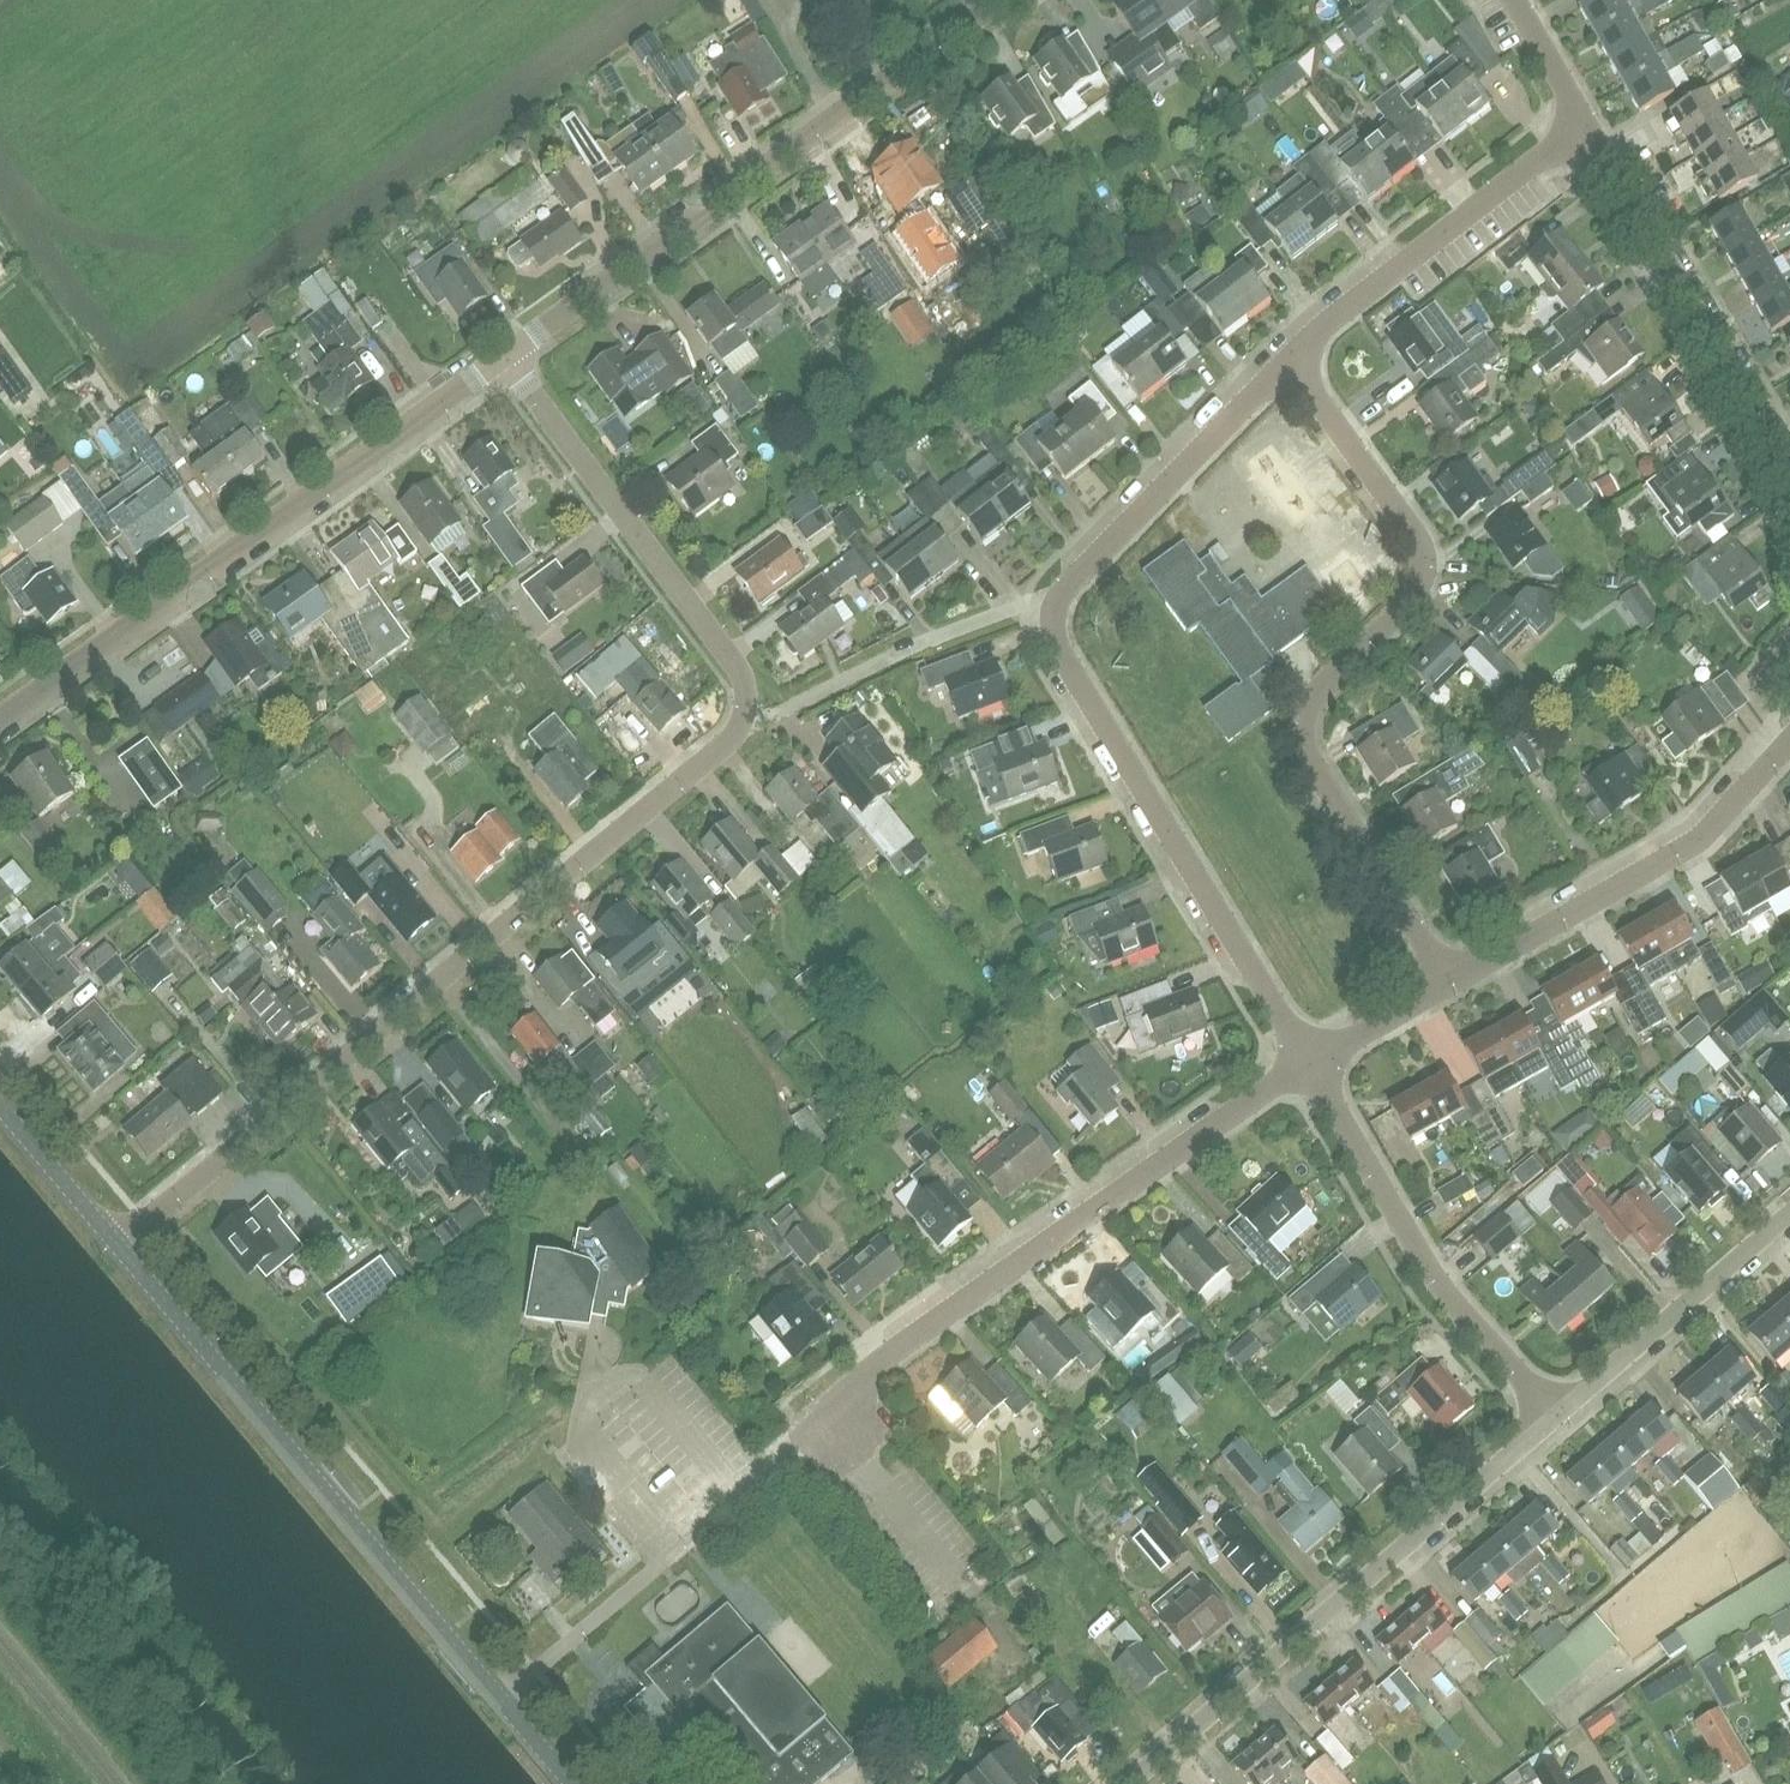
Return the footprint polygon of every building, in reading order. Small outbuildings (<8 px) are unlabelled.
[(1116,64),(1137,93),(1153,82),(1174,67),(1151,34),(1168,22),(1153,0),(1118,0),(1113,3),(1136,37),(1110,57),(1116,64)] [(1221,16),(1209,0),(1153,0),(1168,22),(1188,8),(1203,29),(1221,16)] [(1383,16),(1394,8),(1388,0),(1381,0),(1375,5),(1383,16)] [(1596,35),(1657,0),(1638,0),(1631,0),(1625,4),(1622,0),(1596,0),(1581,9),(1596,35)] [(1611,61),(1645,41),(1637,26),(1649,19),(1648,17),(1676,1),(1676,0),(1657,0),(1596,35),(1611,61)] [(1375,5),(1365,13),(1373,24),(1383,16),(1375,5)] [(744,114),(744,115),(762,103),(768,99),(764,92),(786,78),(763,41),(761,42),(752,27),(732,40),(740,54),(736,57),(744,69),(718,86),(738,118),(744,114)] [(1223,61),(1238,50),(1225,31),(1209,42),(1223,61)] [(675,103),(689,93),(654,34),(632,50),(643,66),(647,63),(675,103)] [(1611,61),(1625,87),(1660,67),(1701,44),(1695,36),(1667,52),(1655,59),(1645,41),(1611,61)] [(1070,54),(1063,44),(1061,40),(1046,51),(1048,54),(1035,63),(1043,74),(1039,77),(1047,88),(1051,85),(1062,100),(1072,92),(1075,96),(1103,76),(1086,47),(1075,54),(1070,54)] [(1466,126),(1490,107),(1473,85),(1487,74),(1462,40),(1446,53),(1451,60),(1429,77),(1466,126)] [(1665,77),(1677,70),(1706,52),(1701,44),(1660,67),(1625,87),(1640,113),(1675,93),(1665,77)] [(1723,54),(1706,64),(1713,77),(1730,66),(1723,54)] [(619,103),(629,97),(611,66),(601,72),(619,103)] [(1443,144),(1466,126),(1429,77),(1402,98),(1396,90),(1385,98),(1411,133),(1426,122),(1443,144)] [(1026,105),(1013,86),(1009,80),(997,89),(995,85),(983,94),(985,97),(981,100),(991,114),(987,117),(996,129),(1000,126),(1007,137),(1019,128),(1025,129),(1033,140),(1055,125),(1039,96),(1026,105)] [(1789,131),(1789,90),(1786,84),(1766,97),(1789,131)] [(1745,159),(1754,155),(1752,151),(1743,156),(1723,120),(1732,115),(1730,111),(1721,116),(1709,94),(1672,115),(1675,120),(1667,125),(1681,150),(1689,145),(1704,172),(1696,176),(1710,201),(1718,196),(1721,201),(1757,181),(1745,159)] [(1397,145),(1411,133),(1385,98),(1374,106),(1385,120),(1379,124),(1385,132),(1363,149),(1391,185),(1414,167),(1397,145)] [(696,156),(675,127),(687,119),(680,108),(667,117),(670,121),(658,130),(648,116),(633,128),(643,141),(669,176),(696,156)] [(633,128),(632,127),(619,136),(606,146),(604,143),(598,143),(596,144),(574,114),(563,123),(562,123),(587,166),(603,154),(611,165),(617,161),(624,170),(642,195),(669,176),(643,141),(633,128)] [(1324,144),(1308,156),(1336,192),(1350,181),(1368,203),(1391,185),(1363,149),(1341,166),(1324,144)] [(912,145),(873,172),(907,222),(900,227),(903,231),(890,240),(905,261),(917,252),(921,258),(945,242),(925,212),(926,211),(918,200),(940,185),(912,145)] [(1299,177),(1278,194),(1316,243),(1338,226),(1321,204),(1336,192),(1308,156),(1292,168),(1299,177)] [(459,217),(481,247),(551,195),(530,166),(459,217)] [(571,213),(589,200),(566,169),(548,181),(571,213)] [(1781,180),(1789,196),(1789,175),(1781,180)] [(956,203),(975,231),(989,222),(994,231),(1002,226),(977,189),(956,203)] [(1248,202),(1241,207),(1244,210),(1235,217),(1261,251),(1275,240),(1292,261),(1316,243),(1278,194),(1256,212),(1248,202)] [(1221,220),(1230,213),(1217,196),(1210,202),(1221,220)] [(1211,220),(1203,207),(1187,218),(1196,230),(1211,220)] [(813,298),(837,281),(826,266),(855,247),(828,208),(775,244),(813,298)] [(1754,235),(1740,210),(1739,209),(1710,225),(1725,252),(1754,235)] [(509,257),(516,267),(520,268),(533,259),(540,268),(580,240),(562,214),(522,242),(522,243),(510,252),(509,257)] [(1520,240),(1497,258),(1508,273),(1527,258),(1548,285),(1581,260),(1559,231),(1530,253),(1520,240)] [(1725,252),(1741,278),(1770,262),(1754,235),(1725,252)] [(878,311),(907,291),(876,244),(861,255),(874,274),(859,284),(878,311)] [(1247,319),(1270,301),(1253,279),(1268,268),(1252,247),(1236,259),(1242,267),(1220,284),(1247,319)] [(372,285),(361,269),(350,253),(326,269),(349,301),(361,318),(384,301),(372,285)] [(393,260),(377,270),(385,281),(400,270),(393,260)] [(1550,326),(1562,343),(1586,325),(1574,309),(1602,287),(1581,260),(1548,285),(1540,291),(1547,300),(1554,300),(1557,298),(1568,312),(1550,326)] [(1741,278),(1756,305),(1785,289),(1770,262),(1741,278)] [(462,316),(487,298),(477,284),(478,283),(465,263),(436,283),(447,299),(449,297),(462,316)] [(1207,315),(1224,337),(1247,319),(1220,284),(1208,268),(1186,285),(1192,293),(1168,311),(1185,333),(1193,326),(1207,315)] [(303,323),(315,339),(332,362),(322,369),(328,377),(313,389),(330,411),(344,401),(344,402),(356,394),(360,396),(369,390),(368,385),(370,383),(347,351),(362,341),(345,318),(343,320),(342,319),(353,311),(324,270),(297,289),(315,314),(303,323)] [(723,360),(747,344),(740,333),(780,306),(766,286),(725,314),(714,299),(689,316),(710,346),(712,345),(723,360)] [(1785,289),(1756,305),(1771,332),(1789,321),(1789,297),(1785,289)] [(1159,331),(1136,348),(1164,384),(1187,366),(1170,344),(1185,333),(1168,311),(1160,300),(1144,312),(1159,331)] [(275,329),(265,313),(248,325),(258,340),(275,329)] [(1430,362),(1436,358),(1445,351),(1454,345),(1453,344),(1459,340),(1443,318),(1429,328),(1420,316),(1387,340),(1412,375),(1418,371),(1430,362)] [(1606,381),(1642,354),(1616,321),(1595,337),(1586,325),(1562,343),(1537,362),(1546,375),(1574,353),(1586,364),(1591,361),(1606,381)] [(819,339),(828,333),(822,322),(812,329),(819,339)] [(1454,345),(1462,356),(1485,339),(1476,327),(1459,340),(1453,344),(1454,345)] [(589,371),(611,402),(624,420),(664,392),(666,395),(691,378),(661,335),(636,352),(639,356),(628,364),(618,350),(589,371)] [(1498,356),(1485,339),(1462,356),(1437,375),(1446,388),(1418,408),(1443,441),(1474,417),(1458,395),(1464,391),(1468,396),(1485,383),(1477,372),(1498,356)] [(731,359),(743,376),(769,358),(757,341),(731,359)] [(1092,369),(1109,391),(1123,380),(1140,402),(1164,384),(1136,348),(1114,365),(1107,357),(1092,369)] [(730,371),(715,382),(741,418),(742,419),(759,407),(737,374),(733,369),(730,371)] [(1690,432),(1645,372),(1592,411),(1602,425),(1620,411),(1646,444),(1663,431),(1673,444),(1690,432)] [(1091,463),(1115,444),(1095,418),(1109,407),(1090,383),(1068,400),(1078,414),(1063,426),(1091,463)] [(242,396),(215,416),(202,425),(202,426),(240,479),(266,460),(247,434),(262,423),(242,396)] [(194,472),(213,498),(231,486),(232,488),(240,482),(238,480),(240,479),(202,426),(190,435),(209,461),(194,472)] [(1091,463),(1063,426),(1046,439),(1036,426),(1014,443),(1033,466),(1045,457),(1066,482),(1091,463)] [(720,470),(739,456),(717,427),(692,445),(700,456),(667,481),(694,517),(733,488),(720,470)] [(190,457),(170,428),(153,440),(170,465),(173,469),(190,457)] [(999,465),(975,484),(1007,526),(1031,507),(1006,476),(1018,467),(991,432),(980,441),(999,465)] [(150,437),(134,448),(149,470),(125,486),(162,538),(185,521),(153,476),(170,465),(153,440),(150,437)] [(483,528),(505,558),(513,569),(512,570),(516,576),(537,562),(533,555),(504,514),(518,504),(501,481),(515,470),(493,439),(464,460),(485,491),(474,499),(490,523),(483,528)] [(1696,521),(1715,546),(1729,536),(1720,524),(1733,515),(1687,454),(1646,484),(1671,517),(1678,512),(1688,526),(1696,521)] [(1487,516),(1520,493),(1544,475),(1535,463),(1496,491),(1486,477),(1480,481),(1466,462),(1433,486),(1458,520),(1479,505),(1487,516)] [(1553,488),(1544,475),(1520,493),(1529,505),(1553,488)] [(1604,500),(1620,491),(1611,476),(1596,484),(1604,500)] [(931,478),(920,487),(939,512),(951,503),(931,478)] [(1564,492),(1579,512),(1593,502),(1578,481),(1564,492)] [(430,546),(461,524),(432,483),(401,505),(430,546)] [(982,545),(1007,526),(975,484),(951,503),(958,513),(982,545)] [(87,485),(72,495),(90,521),(104,511),(137,556),(162,538),(125,486),(100,504),(87,485)] [(908,497),(926,520),(927,522),(928,521),(939,512),(920,487),(908,497)] [(25,552),(64,523),(45,498),(6,526),(25,552)] [(796,527),(807,543),(834,524),(822,508),(796,527)] [(1513,570),(1524,562),(1535,578),(1552,579),(1564,570),(1521,511),(1488,535),(1513,570)] [(959,563),(928,521),(927,522),(926,520),(902,539),(935,581),(959,563)] [(367,581),(396,560),(401,567),(420,554),(399,526),(382,539),(372,525),(331,555),(356,589),(344,597),(387,658),(410,641),(367,581)] [(861,534),(848,543),(854,551),(867,568),(879,558),(878,557),(861,534)] [(1164,604),(1216,567),(1218,566),(1195,534),(1142,573),(1164,604)] [(1774,597),(1729,536),(1715,546),(1695,561),(1730,609),(1746,598),(1756,611),(1774,597)] [(902,539),(878,557),(879,558),(886,568),(910,600),(935,581),(902,539)] [(773,595),(801,574),(808,568),(800,557),(792,563),(779,544),(738,575),(763,608),(775,598),(773,595)] [(873,575),(867,568),(854,551),(843,559),(845,562),(825,578),(836,593),(856,577),(861,584),(873,575)] [(461,609),(481,594),(467,575),(460,580),(443,557),(430,566),(461,609)] [(75,604),(52,572),(44,578),(29,558),(0,579),(0,580),(24,613),(30,614),(39,607),(50,622),(75,604)] [(564,615),(602,587),(583,560),(558,579),(549,567),(520,588),(537,611),(552,599),(564,615)] [(1186,635),(1238,598),(1216,567),(1164,604),(1186,635)] [(319,614),(338,641),(363,675),(387,658),(344,597),(328,608),(304,574),(265,602),(289,636),(319,614)] [(1498,595),(1468,626),(1497,655),(1526,625),(1537,636),(1550,623),(1552,597),(1524,594),(1511,607),(1498,595)] [(1208,665),(1260,628),(1238,598),(1186,635),(1208,665)] [(801,659),(843,627),(822,599),(780,630),(789,642),(787,646),(788,649),(791,653),(794,656),(798,655),(801,659)] [(1672,618),(1680,625),(1687,616),(1679,609),(1672,618)] [(1678,632),(1666,620),(1656,630),(1668,642),(1678,632)] [(246,636),(237,623),(207,643),(238,687),(250,678),(259,690),(288,670),(258,628),(246,636)] [(1208,665),(1230,695),(1282,658),(1260,628),(1208,665)] [(1098,651),(1115,641),(1109,632),(1089,644),(1094,653),(1098,651)] [(1486,665),(1470,648),(1459,658),(1437,636),(1406,666),(1427,688),(1421,694),(1435,707),(1444,707),(1450,701),(1450,693),(1443,686),(1465,664),(1494,693),(1504,683),(1494,673),(1486,665)] [(596,699),(643,659),(624,637),(578,677),(596,699)] [(569,653),(566,649),(553,658),(565,673),(592,653),(584,642),(569,653)] [(1497,655),(1486,665),(1494,673),(1504,683),(1514,693),(1535,714),(1545,703),(1497,655)] [(1007,700),(1001,683),(1005,680),(1000,666),(994,666),(993,662),(965,673),(959,657),(920,672),(927,692),(944,686),(956,719),(1007,700)] [(1282,658),(1230,695),(1207,712),(1229,743),(1273,712),(1266,702),(1299,679),(1283,657),(1282,658)] [(505,666),(518,687),(528,680),(516,660),(505,666)] [(661,681),(659,683),(646,667),(632,679),(645,695),(634,705),(658,734),(686,710),(661,681)] [(1108,676),(1114,685),(1118,683),(1126,678),(1120,669),(1112,674),(1108,676)] [(157,708),(159,710),(146,719),(162,740),(218,700),(201,676),(157,708)] [(375,682),(338,707),(354,731),(368,721),(375,730),(392,718),(390,715),(395,712),(375,682)] [(1712,682),(1663,718),(1675,734),(1661,743),(1675,762),(1737,716),(1712,682)] [(1153,705),(1148,696),(1132,706),(1128,708),(1133,717),(1137,715),(1153,705)] [(420,698),(396,717),(425,754),(426,753),(436,766),(459,748),(420,698)] [(1413,767),(1400,744),(1417,734),(1400,706),(1356,732),(1363,746),(1354,751),(1377,789),(1413,767)] [(527,737),(548,762),(536,772),(566,810),(589,791),(583,783),(599,771),(554,715),(527,737)] [(826,769),(861,815),(888,794),(876,779),(894,765),(879,746),(882,744),(872,731),(869,733),(858,719),(855,723),(849,720),(837,730),(838,736),(828,743),(840,758),(826,769)] [(1173,737),(1167,728),(1151,738),(1147,740),(1153,749),(1157,747),(1173,737)] [(1030,732),(1009,739),(970,754),(973,761),(977,772),(978,774),(995,768),(1007,801),(1057,783),(1043,745),(1036,748),(1030,732)] [(1527,782),(1545,771),(1525,734),(1506,746),(1527,782)] [(147,744),(122,762),(155,808),(180,790),(147,744)] [(1636,746),(1605,769),(1599,761),(1583,773),(1588,781),(1599,797),(1586,806),(1600,825),(1662,780),(1636,746)] [(1448,783),(1480,764),(1468,751),(1410,786),(1419,801),(1400,812),(1423,849),(1456,829),(1442,805),(1460,795),(1460,794),(1456,796),(1448,783)] [(41,819),(73,794),(46,757),(13,782),(41,819)] [(1172,781),(1184,774),(1179,765),(1171,770),(1167,772),(1172,781)] [(838,848),(859,831),(827,792),(819,798),(796,770),(768,793),(792,822),(807,810),(838,848)] [(479,831),(452,853),(476,882),(481,878),(481,879),(498,865),(504,859),(501,856),(520,841),(496,812),(477,828),(479,831)] [(39,859),(58,844),(40,820),(21,833),(39,859)] [(1056,883),(1107,864),(1094,827),(1066,838),(1060,822),(1020,837),(1028,857),(1044,850),(1056,883)] [(734,882),(754,866),(779,896),(797,881),(772,850),(761,859),(732,823),(704,846),(734,882)] [(1484,866),(1503,855),(1486,826),(1452,847),(1461,862),(1443,873),(1466,910),(1499,890),(1484,866)] [(849,846),(855,858),(870,850),(876,860),(886,855),(875,833),(849,846)] [(811,843),(793,857),(810,880),(829,867),(811,843)] [(914,843),(895,849),(906,882),(925,875),(914,843)] [(1770,853),(1769,852),(1743,867),(1766,905),(1789,891),(1789,871),(1782,875),(1770,853)] [(738,950),(756,935),(731,905),(720,913),(710,902),(712,901),(682,864),(655,887),(678,915),(667,924),(684,944),(696,933),(686,920),(703,907),(738,950)] [(10,879),(27,900),(42,887),(25,866),(10,879)] [(355,907),(372,893),(348,866),(332,880),(355,907)] [(1716,914),(1730,937),(1730,938),(1748,928),(1747,926),(1770,913),(1766,905),(1743,867),(1719,881),(1728,896),(1721,900),(1726,908),(1716,914)] [(259,870),(233,891),(269,934),(288,919),(283,914),(290,908),(259,870)] [(410,888),(411,887),(399,873),(371,897),(383,912),(406,940),(407,941),(412,937),(413,937),(429,924),(428,923),(435,918),(410,888)] [(227,902),(226,903),(218,894),(211,900),(219,909),(216,911),(234,933),(245,924),(227,902)] [(350,988),(378,964),(355,937),(363,930),(337,898),(315,916),(340,947),(326,958),(350,988)] [(670,938),(660,926),(650,933),(627,904),(598,927),(622,957),(639,943),(649,955),(670,938)] [(1106,966),(1158,947),(1143,909),(1116,919),(1110,904),(1070,919),(1077,939),(1094,933),(1106,966)] [(1644,922),(1674,975),(1701,960),(1718,989),(1732,981),(1712,944),(1696,953),(1671,907),(1644,922)] [(36,942),(65,920),(56,909),(26,930),(36,942)] [(1634,999),(1651,1029),(1667,1019),(1650,990),(1651,990),(1650,989),(1674,975),(1644,922),(1617,937),(1633,966),(1619,974),(1634,999)] [(318,1018),(317,1017),(292,987),(286,991),(251,949),(242,938),(230,947),(239,958),(240,959),(213,982),(223,995),(229,990),(278,1049),(286,1043),(287,1044),(318,1018)] [(104,990),(129,969),(107,944),(83,964),(104,990)] [(21,995),(57,965),(43,948),(34,955),(27,947),(0,969),(0,970),(21,995)] [(572,951),(565,957),(563,956),(535,978),(559,1008),(573,996),(597,1026),(615,1010),(593,982),(595,980),(572,951)] [(152,967),(142,956),(129,966),(151,993),(172,975),(159,960),(152,967)] [(57,965),(21,995),(42,1020),(76,992),(73,987),(82,979),(65,959),(57,965)] [(1587,1012),(1615,996),(1638,1036),(1651,1029),(1634,999),(1619,974),(1605,982),(1594,963),(1568,978),(1587,1012)] [(812,968),(796,980),(795,980),(814,1004),(830,991),(812,968)] [(1761,986),(1752,971),(1738,980),(1746,995),(1761,986)] [(1577,1018),(1587,1012),(1568,978),(1542,992),(1560,1024),(1545,1033),(1549,1041),(1574,1084),(1575,1083),(1579,1091),(1595,1082),(1575,1048),(1586,1042),(1587,1036),(1577,1018)] [(1155,1049),(1206,1030),(1192,992),(1164,1002),(1158,986),(1119,1001),(1127,1021),(1142,1015),(1155,1049)] [(1763,993),(1721,1030),(1739,1050),(1769,1024),(1777,1032),(1788,1022),(1763,993)] [(61,1050),(59,1052),(61,1053),(75,1069),(74,1069),(79,1075),(79,1074),(93,1091),(94,1093),(96,1091),(95,1091),(122,1068),(123,1069),(124,1067),(123,1066),(122,1066),(98,1037),(113,1024),(95,1002),(73,1021),(83,1032),(61,1051),(61,1050)] [(592,1085),(600,1079),(615,1067),(595,1043),(573,1061),(536,1014),(511,1034),(536,1065),(536,1066),(555,1089),(567,1079),(572,1086),(584,1076),(592,1085)] [(1519,1084),(1548,1068),(1562,1091),(1574,1084),(1549,1041),(1537,1048),(1519,1017),(1490,1034),(1519,1084)] [(764,1046),(775,1058),(789,1046),(778,1034),(764,1046)] [(1465,1048),(1494,1099),(1519,1084),(1490,1034),(1465,1048)] [(469,1112),(497,1089),(458,1042),(430,1065),(469,1112)] [(1077,1077),(1060,1091),(1055,1095),(1065,1107),(1069,1104),(1091,1130),(1116,1109),(1105,1095),(1120,1083),(1089,1047),(1067,1065),(1077,1077)] [(1775,1094),(1789,1111),(1789,1058),(1765,1081),(1776,1093),(1775,1094)] [(1731,1063),(1719,1073),(1717,1075),(1738,1098),(1751,1087),(1731,1063)] [(164,1091),(167,1095),(125,1131),(144,1154),(160,1141),(163,1144),(188,1123),(187,1122),(196,1115),(198,1117),(224,1095),(198,1064),(164,1091)] [(1029,1111),(1005,1082),(993,1068),(978,1080),(1014,1124),(1029,1111)] [(1499,1144),(1468,1089),(1456,1096),(1445,1076),(1416,1092),(1436,1127),(1451,1119),(1455,1126),(1462,1126),(1470,1122),(1486,1151),(1499,1144)] [(1468,1089),(1499,1144),(1515,1134),(1498,1105),(1486,1112),(1471,1087),(1468,1089)] [(611,1130),(580,1091),(569,1100),(599,1139),(611,1130)] [(1391,1107),(1411,1142),(1436,1127),(1416,1092),(1391,1107)] [(449,1166),(448,1166),(413,1122),(403,1130),(397,1122),(408,1113),(393,1094),(381,1104),(353,1126),(377,1156),(389,1169),(391,1167),(402,1180),(412,1172),(424,1188),(434,1180),(435,1179),(452,1200),(453,1200),(466,1189),(462,1184),(449,1168),(449,1167),(449,1166)] [(1607,1122),(1585,1099),(1559,1124),(1580,1147),(1607,1122)] [(443,1152),(455,1169),(463,1163),(451,1146),(463,1137),(440,1106),(419,1121),(443,1152)] [(1720,1132),(1710,1141),(1719,1152),(1730,1143),(1751,1168),(1780,1143),(1749,1107),(1735,1119),(1728,1110),(1712,1123),(1720,1132)] [(1721,1194),(1725,1191),(1702,1164),(1713,1154),(1690,1127),(1669,1145),(1682,1161),(1665,1175),(1698,1214),(1709,1205),(1712,1208),(1724,1197),(1721,1194)] [(1036,1176),(1052,1163),(1025,1129),(976,1169),(1003,1201),(1034,1175),(1036,1176)] [(1615,1159),(1630,1146),(1614,1129),(1600,1142),(1615,1159)] [(906,1144),(924,1166),(911,1177),(925,1195),(910,1208),(941,1245),(970,1221),(945,1190),(960,1178),(939,1154),(942,1151),(924,1130),(906,1144)] [(1601,1184),(1575,1154),(1558,1168),(1583,1198),(1606,1226),(1616,1218),(1620,1214),(1615,1208),(1597,1187),(1601,1184)] [(1522,1188),(1542,1171),(1530,1158),(1510,1175),(1522,1188)] [(1433,1188),(1436,1193),(1435,1193),(1444,1208),(1473,1191),(1465,1176),(1457,1181),(1454,1176),(1433,1188)] [(1275,1282),(1278,1278),(1291,1267),(1279,1255),(1316,1222),(1310,1215),(1311,1215),(1277,1177),(1236,1213),(1259,1239),(1246,1250),(1275,1282)] [(1615,1208),(1620,1214),(1616,1218),(1650,1257),(1652,1255),(1656,1256),(1664,1249),(1663,1245),(1677,1233),(1645,1197),(1651,1192),(1640,1179),(1633,1185),(1637,1189),(1615,1208)] [(1571,1189),(1557,1201),(1551,1205),(1574,1232),(1594,1216),(1571,1189)] [(475,1203),(453,1218),(466,1235),(487,1220),(475,1203)] [(799,1211),(796,1214),(790,1206),(772,1221),(779,1228),(776,1231),(784,1241),(793,1253),(807,1269),(831,1250),(809,1223),(799,1211)] [(592,1317),(606,1320),(607,1320),(610,1306),(625,1309),(629,1287),(632,1291),(663,1270),(620,1207),(589,1229),(592,1233),(579,1230),(573,1262),(539,1255),(527,1318),(589,1329),(592,1317)] [(268,1279),(303,1249),(278,1218),(263,1231),(246,1211),(216,1236),(249,1275),(259,1267),(268,1279)] [(785,1260),(793,1253),(784,1241),(776,1231),(762,1214),(755,1221),(767,1238),(785,1260)] [(1493,1261),(1523,1237),(1502,1214),(1474,1238),(1493,1261)] [(1236,1285),(1251,1272),(1223,1240),(1211,1251),(1191,1229),(1160,1256),(1197,1297),(1224,1272),(1236,1285)] [(739,1235),(741,1248),(755,1246),(753,1233),(739,1235)] [(853,1306),(900,1268),(891,1257),(893,1255),(880,1239),(831,1278),(853,1306)] [(1577,1269),(1560,1284),(1584,1312),(1612,1288),(1574,1244),(1564,1254),(1577,1269)] [(383,1257),(347,1283),(359,1298),(339,1312),(347,1324),(402,1285),(383,1257)] [(780,1366),(792,1356),(824,1330),(804,1305),(818,1294),(793,1263),(769,1282),(784,1301),(762,1319),(774,1335),(763,1344),(780,1366)] [(1321,1272),(1289,1299),(1288,1300),(1302,1316),(1315,1305),(1339,1332),(1380,1297),(1354,1266),(1332,1285),(1321,1272)] [(1161,1331),(1177,1317),(1149,1285),(1137,1296),(1117,1274),(1087,1301),(1123,1342),(1150,1318),(1161,1331)] [(1557,1335),(1584,1312),(1560,1284),(1544,1298),(1531,1283),(1520,1292),(1557,1335)] [(1775,1312),(1789,1330),(1789,1300),(1775,1312)] [(1775,1312),(1750,1334),(1775,1363),(1789,1350),(1789,1330),(1775,1312)] [(1087,1375),(1103,1360),(1075,1329),(1063,1340),(1043,1318),(1013,1345),(1049,1386),(1075,1362),(1087,1375)] [(1204,1345),(1195,1331),(1174,1346),(1184,1360),(1204,1345)] [(1253,1372),(1275,1354),(1267,1343),(1244,1361),(1253,1372)] [(1730,1352),(1704,1373),(1729,1403),(1738,1414),(1746,1408),(1747,1407),(1737,1395),(1754,1381),(1730,1352)] [(953,1424),(963,1415),(976,1429),(1002,1405),(1014,1419),(1030,1405),(1002,1373),(990,1384),(970,1361),(940,1389),(929,1398),(953,1424)] [(1443,1434),(1473,1407),(1438,1366),(1412,1388),(1402,1376),(1373,1400),(1386,1416),(1410,1396),(1443,1434)] [(1773,1384),(1789,1404),(1789,1375),(1787,1372),(1773,1384)] [(1729,1403),(1704,1373),(1679,1395),(1704,1424),(1729,1403)] [(1169,1378),(1151,1392),(1181,1429),(1199,1413),(1169,1378)] [(1113,1389),(1124,1401),(1136,1390),(1125,1379),(1113,1389)] [(1353,1382),(1339,1392),(1355,1416),(1370,1406),(1353,1382)] [(1773,1384),(1759,1395),(1778,1417),(1774,1421),(1789,1439),(1789,1438),(1789,1404),(1773,1384)] [(1631,1424),(1652,1449),(1674,1430),(1652,1405),(1631,1424)] [(1738,1414),(1758,1437),(1766,1431),(1746,1408),(1738,1414)] [(1369,1497),(1400,1470),(1381,1447),(1393,1437),(1369,1409),(1353,1423),(1361,1433),(1334,1456),(1369,1497)] [(1751,1443),(1758,1437),(1738,1414),(1731,1421),(1751,1443)] [(1609,1442),(1631,1467),(1652,1449),(1631,1424),(1609,1442)] [(1036,1466),(1057,1449),(1048,1438),(1040,1445),(1044,1450),(1031,1460),(1036,1466)] [(1258,1498),(1278,1481),(1242,1438),(1222,1455),(1258,1498)] [(1610,1486),(1619,1497),(1625,1492),(1641,1479),(1631,1467),(1609,1442),(1588,1461),(1610,1486)] [(1673,1488),(1685,1478),(1667,1456),(1655,1466),(1673,1488)] [(1685,1478),(1709,1507),(1735,1486),(1710,1456),(1685,1478)] [(1610,1486),(1588,1461),(1566,1479),(1588,1504),(1610,1486)] [(1340,1518),(1317,1491),(1313,1495),(1290,1468),(1277,1479),(1281,1483),(1272,1491),(1291,1513),(1280,1522),(1305,1552),(1324,1535),(1322,1533),(1340,1518)] [(1201,1520),(1167,1482),(1149,1498),(1183,1536),(1201,1520)] [(539,1551),(532,1558),(554,1584),(599,1546),(547,1485),(510,1517),(539,1551)] [(1625,1492),(1619,1497),(1638,1519),(1643,1514),(1625,1492)] [(1632,1524),(1638,1519),(1619,1497),(1613,1502),(1632,1524)] [(1538,1548),(1559,1530),(1537,1504),(1516,1523),(1538,1548)] [(1173,1566),(1190,1552),(1158,1514),(1141,1529),(1173,1566)] [(1258,1596),(1283,1574),(1234,1517),(1220,1529),(1226,1537),(1216,1545),(1225,1556),(1224,1557),(1258,1596)] [(1526,1578),(1541,1564),(1547,1560),(1538,1549),(1538,1548),(1516,1523),(1494,1542),(1526,1578)] [(1640,1558),(1652,1548),(1640,1534),(1628,1544),(1624,1539),(1611,1550),(1628,1569),(1640,1558)] [(1495,1586),(1506,1576),(1516,1586),(1526,1578),(1494,1542),(1473,1560),(1495,1586)] [(1565,1581),(1571,1576),(1553,1555),(1547,1560),(1565,1581)] [(1495,1586),(1473,1560),(1451,1579),(1473,1604),(1495,1586)] [(1560,1586),(1565,1581),(1547,1560),(1541,1564),(1560,1586)] [(1685,1628),(1711,1677),(1731,1666),(1719,1644),(1789,1606),(1789,1573),(1685,1628)] [(1204,1584),(1162,1619),(1160,1621),(1186,1652),(1214,1628),(1217,1631),(1232,1618),(1204,1584)] [(1517,1622),(1529,1613),(1510,1591),(1499,1601),(1517,1622)] [(1426,1600),(1401,1622),(1420,1644),(1446,1622),(1426,1600)] [(854,1755),(826,1721),(759,1641),(758,1642),(728,1605),(664,1659),(653,1646),(627,1668),(647,1692),(637,1700),(636,1711),(667,1748),(678,1749),(686,1742),(699,1758),(704,1754),(729,1783),(820,1783),(854,1755)] [(1488,1648),(1503,1636),(1480,1609),(1466,1622),(1488,1648)] [(1542,1702),(1614,1642),(1593,1617),(1521,1677),(1542,1702)] [(1420,1644),(1401,1622),(1376,1644),(1395,1666),(1420,1644)] [(1547,1655),(1569,1636),(1557,1622),(1546,1631),(1543,1628),(1532,1637),(1547,1655)] [(1128,1654),(1114,1665),(1139,1695),(1167,1672),(1126,1623),(1113,1634),(1128,1654)] [(951,1691),(998,1650),(975,1624),(929,1665),(951,1691)] [(1454,1633),(1459,1638),(1477,1660),(1478,1660),(1486,1669),(1496,1661),(1489,1652),(1490,1652),(1465,1624),(1454,1633)] [(1390,1683),(1378,1693),(1353,1664),(1328,1685),(1356,1718),(1381,1696),(1398,1715),(1410,1706),(1390,1683)] [(1655,1688),(1665,1705),(1705,1682),(1696,1665),(1655,1688)] [(1401,1673),(1390,1683),(1410,1706),(1422,1696),(1401,1673)] [(1067,1718),(1080,1707),(1055,1678),(1020,1707),(1037,1728),(1034,1730),(1062,1763),(1065,1761),(1068,1764),(1078,1755),(1075,1752),(1086,1742),(1067,1718)] [(1356,1718),(1328,1685),(1303,1707),(1323,1729),(1325,1727),(1329,1731),(1333,1737),(1356,1718)] [(1447,1724),(1431,1705),(1419,1715),(1435,1734),(1447,1724)] [(1617,1724),(1613,1718),(1606,1709),(1583,1726),(1593,1741),(1617,1724)] [(1720,1766),(1727,1763),(1734,1775),(1752,1765),(1720,1709),(1695,1723),(1720,1766)] [(1329,1731),(1317,1742),(1342,1771),(1353,1761),(1333,1737),(1329,1731)] [(1287,1769),(1298,1760),(1274,1732),(1253,1750),(1281,1782),(1290,1773),(1287,1769)] [(978,1774),(986,1783),(1033,1783),(1042,1776),(1004,1733),(984,1750),(993,1761),(978,1774)] [(1253,1750),(1232,1767),(1247,1783),(1278,1783),(1281,1782),(1253,1750)] [(1554,1758),(1533,1771),(1530,1767),(1519,1773),(1525,1783),(1530,1783),(1538,1779),(1541,1783),(1570,1783),(1554,1758)] [(1326,1759),(1311,1771),(1322,1783),(1347,1783),(1326,1759)] [(1575,1783),(1605,1783),(1597,1771),(1575,1783)] [(966,1783),(986,1783),(978,1774),(966,1783)] [(906,1775),(896,1783),(914,1783),(906,1775)]
